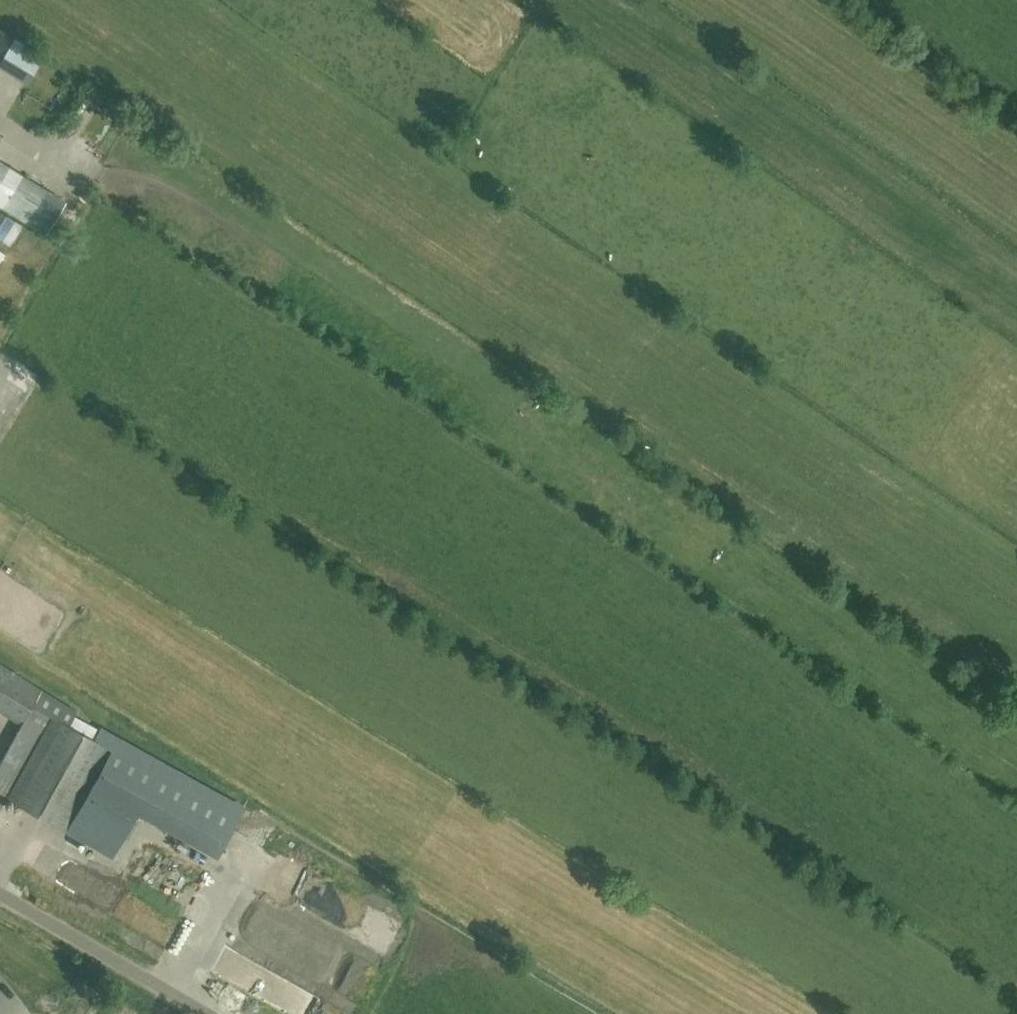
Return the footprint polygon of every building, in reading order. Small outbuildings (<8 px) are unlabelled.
[(23,89),(39,54),(0,37),(0,79),(23,89)] [(8,165),(0,177),(0,206),(2,207),(23,174),(8,165)] [(67,829),(67,828),(113,853),(138,808),(218,852),(242,809),(74,715),(77,710),(42,688),(41,690),(0,663),(0,711),(21,725),(0,763),(0,807),(7,795),(67,829)] [(270,957),(246,984),(266,1002),(290,975),(270,957)]
